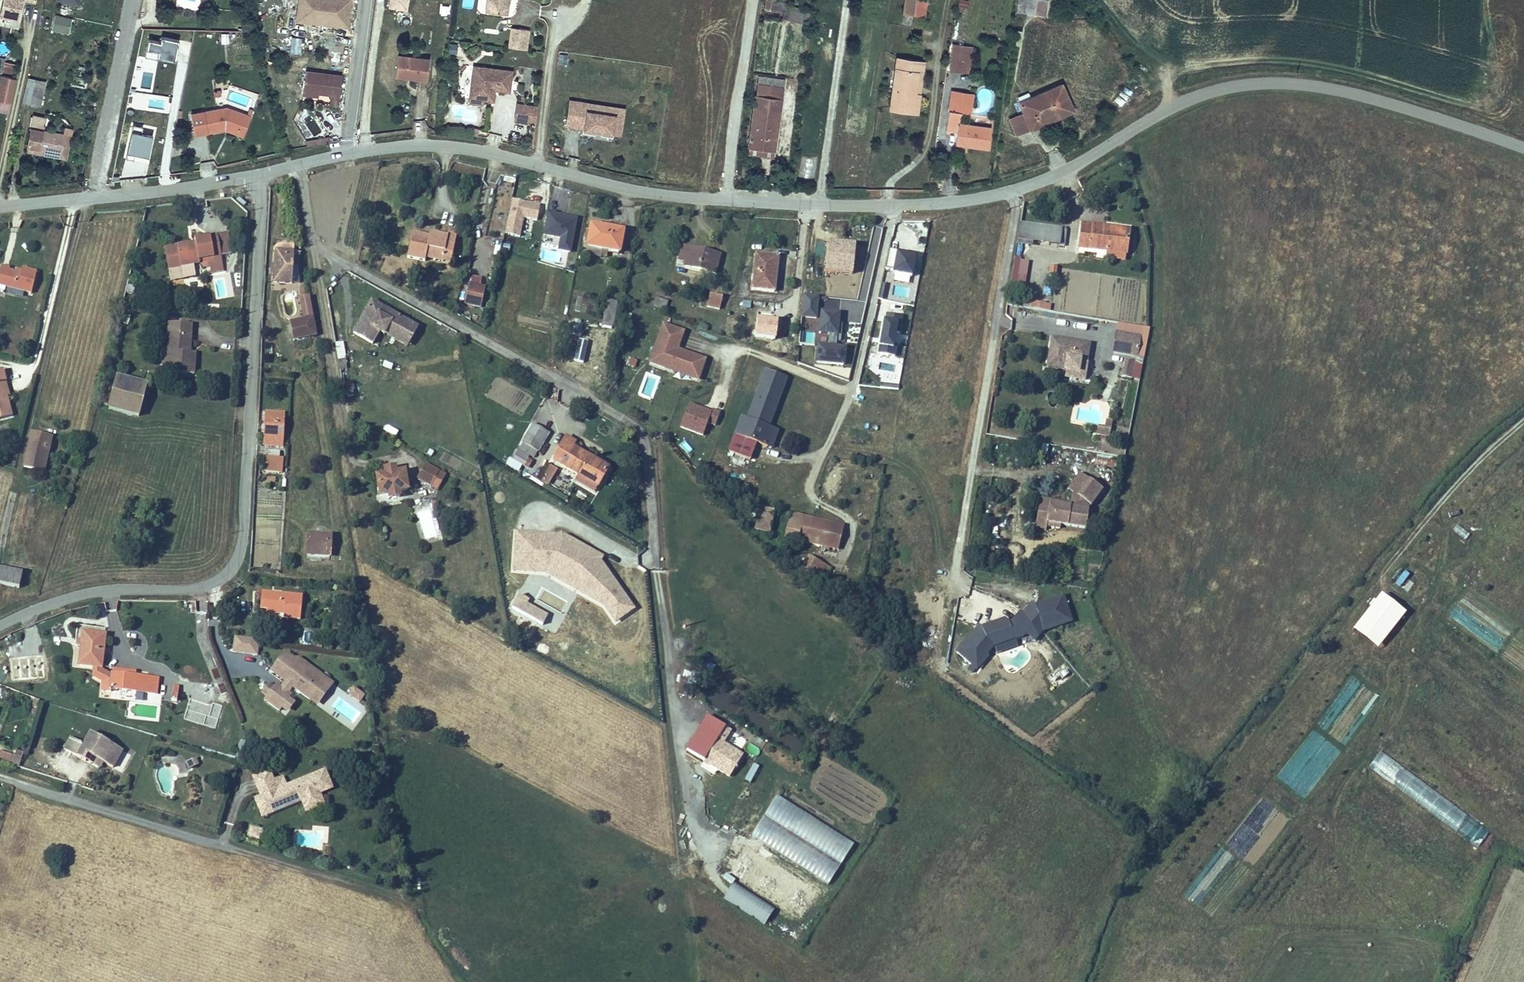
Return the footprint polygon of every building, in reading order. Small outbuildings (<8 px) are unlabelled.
[(0,17),(0,19),(20,21),(22,0),(2,0),(0,17)] [(322,18),(323,0),(270,0),(269,15),(322,18)] [(766,11),(780,14),(783,1),(778,0),(768,0),(766,11)] [(893,7),(905,8),(906,0),(894,0),(893,7)] [(957,7),(967,9),(969,1),(966,0),(959,0),(957,7)] [(1015,12),(1046,17),(1049,0),(1048,0),(1017,0),(1015,12)] [(803,21),(804,7),(782,7),(782,21),(803,21)] [(51,31),(70,34),(72,18),(54,15),(51,31)] [(507,23),(490,21),(487,40),(504,43),(507,23)] [(508,49),(528,50),(529,29),(509,28),(508,49)] [(946,46),(944,65),(950,66),(955,31),(943,30),(941,45),(946,46)] [(221,44),(229,43),(228,33),(220,34),(221,44)] [(145,56),(175,62),(179,41),(160,37),(159,42),(148,40),(145,56)] [(290,37),(289,53),(300,54),(301,38),(290,37)] [(457,54),(458,44),(448,44),(448,54),(457,54)] [(378,46),(375,68),(407,73),(410,50),(378,46)] [(876,58),(870,101),(898,104),(905,52),(877,49),(876,58)] [(460,94),(472,96),(473,85),(488,86),(491,65),(452,60),(449,87),(461,88),(460,94)] [(319,68),(282,66),(281,84),(296,85),(307,85),(307,91),(318,92),(319,68)] [(11,69),(6,94),(18,96),(23,72),(11,69)] [(1005,105),(991,113),(1000,128),(1022,117),(1020,114),(1051,97),(1039,74),(1000,95),(1005,105)] [(21,104),(41,108),(47,81),(27,77),(21,104)] [(734,83),(727,135),(753,139),(759,87),(734,83)] [(934,84),(929,122),(939,124),(938,137),(970,142),(972,119),(940,115),(942,105),(944,85),(934,84)] [(944,85),(942,105),(951,106),(953,86),(944,85)] [(461,88),(449,87),(448,97),(460,99),(460,94),(461,88)] [(1129,105),(1134,97),(1121,90),(1116,98),(1129,105)] [(508,100),(495,98),(493,113),(506,115),(508,100)] [(514,116),(516,101),(513,100),(508,100),(506,115),(514,116)] [(571,100),(567,126),(584,128),(584,131),(614,135),(616,115),(588,111),(588,103),(571,100)] [(517,103),(514,121),(535,124),(538,106),(517,103)] [(176,108),(180,129),(209,125),(211,121),(225,126),(230,110),(212,104),(176,108)] [(236,112),(230,110),(225,126),(211,121),(209,125),(230,132),(236,112)] [(12,121),(8,138),(37,145),(40,127),(12,121)] [(450,122),(448,129),(455,131),(457,124),(450,122)] [(141,134),(142,127),(131,126),(128,155),(149,158),(152,135),(141,134)] [(37,145),(8,138),(7,147),(42,154),(47,129),(40,127),(37,145)] [(726,142),(752,145),(753,139),(727,135),(726,142)] [(817,179),(817,156),(801,156),(801,179),(817,179)] [(511,200),(504,235),(520,238),(524,219),(537,222),(540,206),(511,200)] [(572,214),(568,237),(584,240),(599,243),(602,219),(572,214)] [(1062,248),(1065,231),(1018,223),(1015,244),(1026,246),(1027,242),(1062,248)] [(1104,255),(1123,258),(1127,235),(1080,227),(1077,250),(1104,255)] [(413,235),(408,261),(425,265),(426,262),(443,265),(446,251),(454,253),(457,236),(448,234),(447,236),(431,233),(430,238),(413,235)] [(208,237),(213,258),(224,256),(219,234),(208,237)] [(661,236),(658,247),(665,249),(664,255),(693,263),(697,245),(661,236)] [(213,258),(208,237),(191,241),(191,243),(170,247),(175,269),(193,265),(192,263),(213,258)] [(584,240),(568,237),(566,248),(581,251),(584,240)] [(740,244),(736,279),(759,281),(762,246),(740,244)] [(824,276),(854,278),(856,246),(826,244),(824,276)] [(278,247),(276,278),(294,279),(296,248),(278,247)] [(886,269),(894,270),(892,276),(912,281),(918,258),(890,252),(886,269)] [(1103,260),(1122,263),(1123,258),(1104,255),(1103,260)] [(1024,287),(1029,261),(1014,258),(1010,285),(1024,287)] [(1049,267),(1048,275),(1056,276),(1057,268),(1049,267)] [(33,294),(38,273),(18,268),(17,276),(6,273),(7,270),(0,268),(0,286),(33,294)] [(464,302),(480,306),(484,287),(468,283),(464,302)] [(359,296),(348,290),(344,296),(355,303),(359,296)] [(585,292),(580,312),(592,314),(595,294),(585,292)] [(707,309),(720,310),(722,297),(708,295),(707,309)] [(818,320),(820,297),(803,295),(801,319),(818,320)] [(395,316),(359,296),(355,303),(344,296),(329,323),(349,334),(356,321),(361,323),(365,318),(387,330),(395,316)] [(653,306),(666,309),(668,301),(655,297),(653,306)] [(821,297),(818,335),(828,336),(827,345),(816,344),(815,364),(845,367),(847,348),(837,347),(841,299),(821,297)] [(605,301),(603,327),(615,327),(617,302),(605,301)] [(1031,303),(1031,311),(1050,312),(1051,304),(1031,303)] [(293,319),(297,336),(317,332),(314,315),(293,319)] [(883,315),(880,356),(898,357),(900,316),(883,315)] [(365,318),(361,323),(384,336),(387,330),(365,318)] [(785,321),(783,340),(793,341),(796,322),(785,321)] [(182,326),(155,324),(154,335),(164,336),(160,373),(183,376),(185,356),(179,355),(182,326)] [(1097,324),(1094,342),(1117,347),(1120,328),(1097,324)] [(661,327),(648,364),(697,381),(704,361),(676,352),(682,334),(661,327)] [(1033,328),(1027,358),(1045,361),(1048,347),(1051,347),(1050,350),(1067,353),(1070,335),(1033,328)] [(151,372),(160,373),(164,336),(154,335),(151,372)] [(1106,351),(1104,361),(1107,361),(1111,357),(1115,358),(1116,353),(1106,351)] [(1104,361),(1102,367),(1112,370),(1115,358),(1111,357),(1107,361),(1104,361)] [(338,361),(340,370),(347,369),(345,359),(338,361)] [(733,435),(726,453),(748,460),(754,443),(769,449),(776,431),(767,428),(785,378),(764,371),(738,437),(733,435)] [(11,416),(2,380),(0,380),(0,419),(11,416)] [(96,419),(140,429),(148,397),(104,387),(96,419)] [(689,405),(681,428),(703,436),(708,424),(715,427),(720,414),(712,411),(711,414),(689,405)] [(269,409),(266,441),(279,442),(280,435),(284,436),(286,410),(269,409)] [(1094,413),(1087,412),(1086,420),(1079,418),(1077,428),(1090,430),(1094,413)] [(398,438),(401,433),(385,425),(382,430),(398,438)] [(552,431),(543,426),(530,446),(539,451),(537,454),(554,464),(574,476),(586,457),(550,436),(552,431)] [(41,436),(35,467),(48,470),(54,439),(41,436)] [(418,461),(398,450),(390,466),(410,477),(418,461)] [(270,453),(269,468),(281,469),(282,454),(270,453)] [(357,461),(348,462),(352,482),(360,481),(361,486),(373,484),(373,479),(381,477),(378,457),(369,459),(357,461)] [(425,464),(417,480),(438,491),(446,475),(425,464)] [(574,476),(554,464),(551,470),(570,483),(574,476)] [(1051,484),(1050,491),(1050,493),(1029,490),(1028,496),(1018,494),(1016,507),(1026,509),(1025,514),(1039,516),(1040,512),(1065,516),(1068,497),(1082,477),(1069,468),(1057,484),(1053,481),(1051,484)] [(1050,493),(1050,491),(1020,486),(1018,494),(1028,496),(1029,490),(1050,493)] [(584,502),(588,495),(579,490),(575,497),(584,502)] [(1016,507),(1015,516),(1025,518),(1025,514),(1026,509),(1016,507)] [(760,508),(755,528),(775,534),(780,512),(765,508),(764,510),(760,508)] [(843,526),(780,512),(775,534),(838,550),(843,526)] [(1452,533),(1465,540),(1470,533),(1456,525),(1452,533)] [(603,556),(559,535),(515,532),(512,574),(538,576),(601,604),(614,625),(635,612),(603,562),(603,556)] [(306,559),(331,560),(332,535),(307,534),(306,559)] [(797,575),(815,586),(820,578),(823,580),(829,569),(808,556),(797,575)] [(14,587),(20,588),(22,574),(0,570),(0,585),(14,587)] [(1403,573),(1395,584),(1407,592),(1415,581),(1403,573)] [(258,605),(257,609),(257,612),(273,614),(276,591),(235,586),(233,602),(240,603),(258,605)] [(1377,652),(1407,616),(1382,596),(1352,632),(1377,652)] [(973,628),(951,653),(971,671),(983,658),(981,656),(989,647),(1018,637),(1029,625),(1035,630),(1040,623),(1064,616),(1058,597),(1035,605),(1036,609),(1032,609),(1027,604),(1018,615),(1016,613),(1005,625),(1000,621),(976,629),(973,628)] [(511,610),(542,627),(549,615),(518,598),(511,610)] [(61,623),(58,656),(80,659),(84,626),(61,623)] [(8,659),(10,642),(0,641),(0,658),(8,659)] [(253,656),(259,648),(257,647),(251,655),(253,656)] [(262,689),(259,687),(263,681),(281,694),(287,685),(290,688),(300,675),(281,661),(277,662),(271,657),(270,653),(266,653),(259,648),(253,656),(251,655),(242,665),(259,678),(255,684),(247,679),(245,682),(238,691),(236,694),(250,705),(253,702),(255,704),(262,695),(259,693),(262,689)] [(89,683),(115,687),(117,669),(91,665),(89,683)] [(117,669),(115,687),(121,687),(124,671),(117,669)] [(124,671),(121,687),(131,689),(133,672),(124,671)] [(683,672),(682,679),(690,681),(688,687),(694,688),(696,675),(683,672)] [(287,685),(281,694),(288,700),(305,679),(300,675),(290,688),(287,685)] [(234,687),(238,691),(245,682),(240,678),(234,687)] [(679,696),(686,697),(688,681),(681,680),(679,696)] [(151,681),(150,691),(183,695),(184,685),(151,681)] [(352,689),(348,697),(361,704),(365,695),(352,689)] [(266,698),(262,695),(255,704),(259,706),(266,698)] [(704,718),(685,755),(731,779),(744,755),(732,749),(739,736),(704,718)] [(192,720),(191,733),(198,734),(199,721),(192,720)] [(92,739),(59,721),(52,733),(39,726),(32,738),(57,751),(60,745),(82,758),(92,739)] [(748,743),(744,750),(756,756),(759,750),(748,743)] [(72,752),(60,745),(57,751),(69,758),(72,752)] [(17,764),(17,755),(0,754),(0,762),(17,764)] [(1366,771),(1480,844),(1490,828),(1377,755),(1366,771)] [(196,759),(185,762),(187,770),(198,766),(196,759)] [(238,760),(222,766),(230,786),(224,788),(229,802),(243,796),(245,801),(270,790),(275,801),(293,794),(288,783),(301,778),(294,760),(255,776),(251,767),(242,770),(238,760)] [(243,796),(229,802),(231,806),(245,801),(243,796)] [(750,840),(831,885),(855,842),(775,797),(750,840)] [(232,819),(219,815),(216,826),(229,829),(232,819)] [(249,826),(247,838),(261,841),(264,830),(249,826)] [(744,847),(727,877),(801,919),(818,889),(744,847)] [(765,926),(775,911),(734,885),(724,900),(765,926)]
